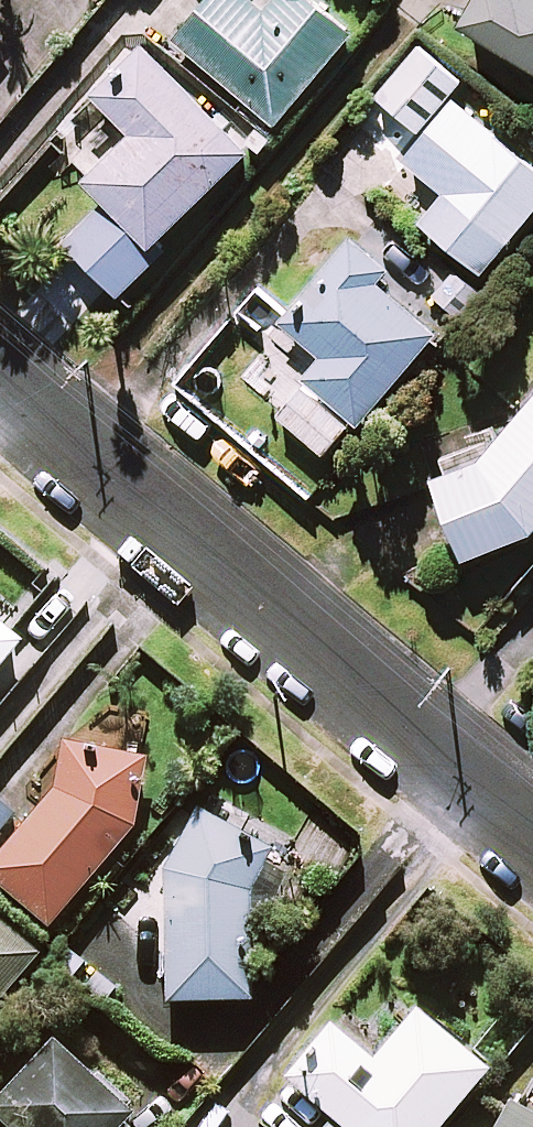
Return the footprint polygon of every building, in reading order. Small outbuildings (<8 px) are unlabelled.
[(324,0),(280,0),(270,12),(256,0),(211,0),(179,37),(279,122),(358,29),(324,0)] [(466,21),(532,62),(532,0),(479,0),(466,21)] [(466,79),(424,44),(381,95),(423,130),(466,79)] [(254,148),(152,46),(102,96),(135,129),(88,177),(110,199),(70,240),(122,292),(160,254),(154,248),(254,148)] [(498,130),(423,218),(485,270),(532,213),(532,160),(498,130)] [(390,265),(357,237),(287,321),(331,358),(284,413),(333,455),(438,330),(378,280),(390,265)] [(484,459),(443,471),(469,557),(532,537),(532,398),(484,459)] [(0,621),(0,666),(22,639),(0,621)] [(0,800),(0,885),(53,927),(134,826),(141,754),(61,747),(57,787),(28,822),(0,800)] [(200,808),(168,868),(168,1000),(249,1000),(249,899),(276,849),(200,808)] [(38,954),(0,921),(0,996),(38,954)] [(417,1009),(374,1060),(333,1026),(288,1079),(334,1117),(326,1126),(439,1126),(488,1068),(417,1009)] [(58,1038),(0,1099),(0,1115),(13,1126),(119,1126),(134,1111),(58,1038)] [(524,1078),(497,1126),(532,1126),(532,1083),(524,1078)]
